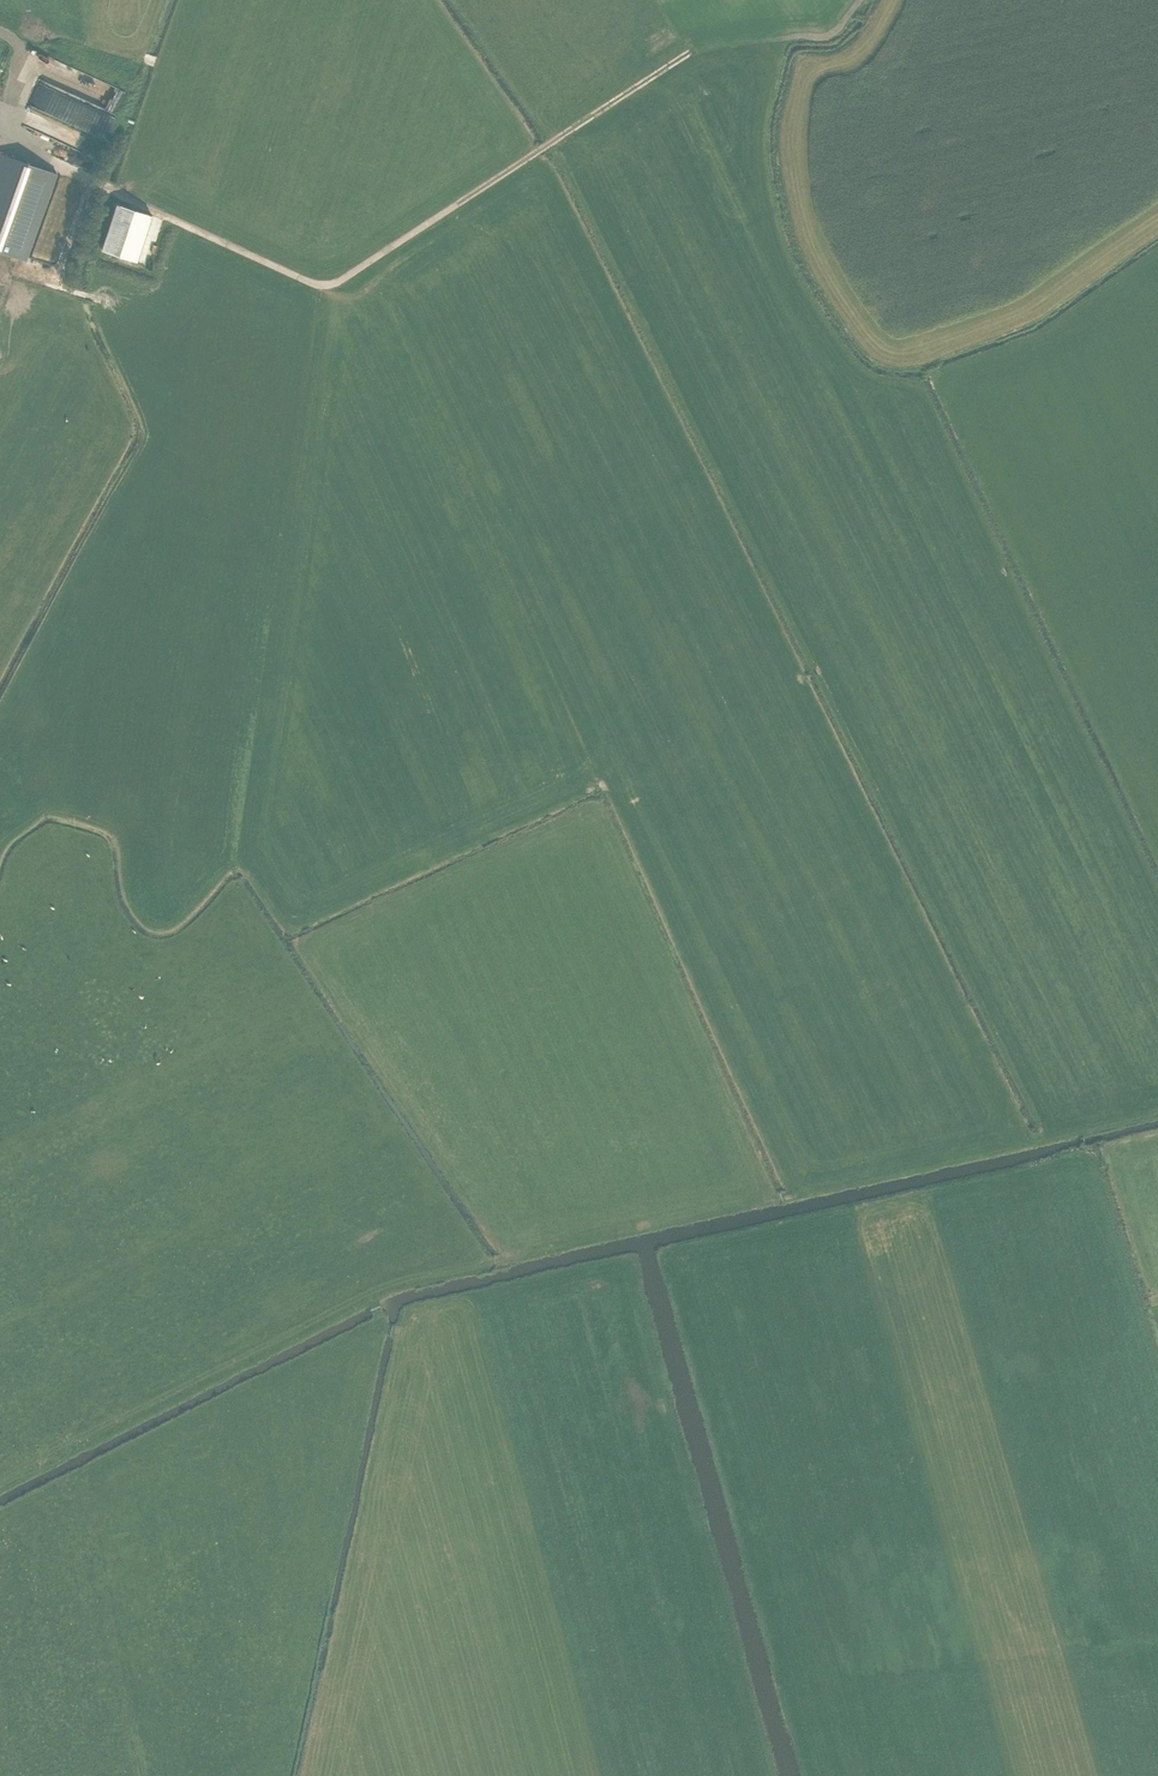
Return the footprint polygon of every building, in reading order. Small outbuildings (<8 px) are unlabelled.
[(117,114),(126,89),(76,69),(66,94),(117,114)] [(81,103),(67,98),(63,109),(77,114),(81,103)] [(18,131),(41,137),(43,130),(20,124),(18,131)] [(26,261),(31,245),(57,174),(0,153),(0,252),(26,261)] [(151,216),(117,204),(101,249),(135,261),(151,216)]
